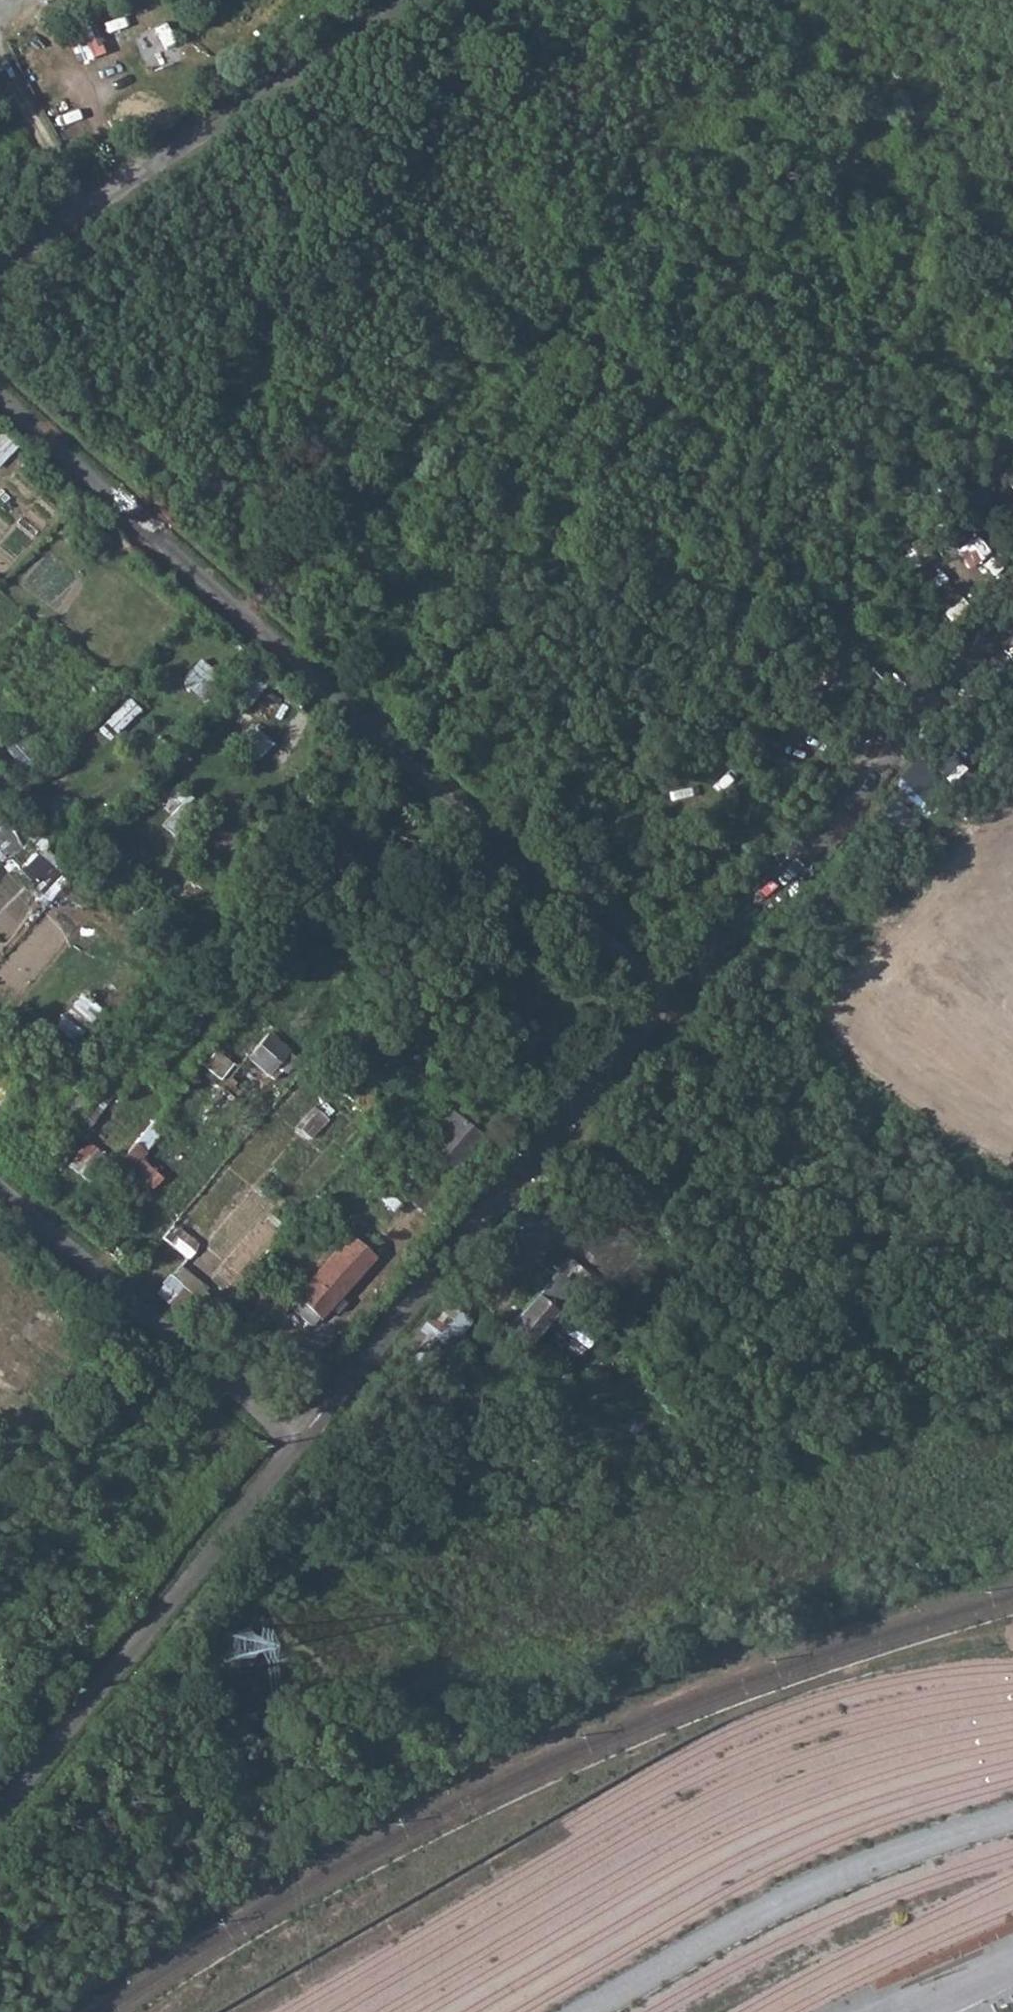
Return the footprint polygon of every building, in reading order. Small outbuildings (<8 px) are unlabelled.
[(20,441),(6,428),(0,434),(0,464),(20,441)] [(261,726),(236,737),(247,762),(273,750),(261,726)] [(166,826),(176,833),(195,802),(184,795),(166,826)] [(82,991),(56,1024),(78,1041),(104,1008),(82,991)] [(294,1061),(264,1035),(245,1058),(271,1081),(279,1072),(282,1075),(294,1061)] [(450,1173),(479,1138),(455,1118),(425,1152),(450,1173)] [(71,1164),(89,1178),(106,1156),(88,1142),(71,1164)] [(135,1144),(118,1164),(122,1169),(127,1163),(131,1167),(143,1152),(135,1144)] [(360,1234),(353,1241),(370,1256),(376,1249),(360,1234)] [(374,1260),(370,1256),(353,1241),(350,1238),(288,1304),(313,1327),(374,1260)] [(506,1330),(527,1348),(568,1299),(572,1302),(591,1280),(567,1258),(506,1330)] [(398,1357),(423,1378),(468,1322),(444,1302),(398,1357)]
